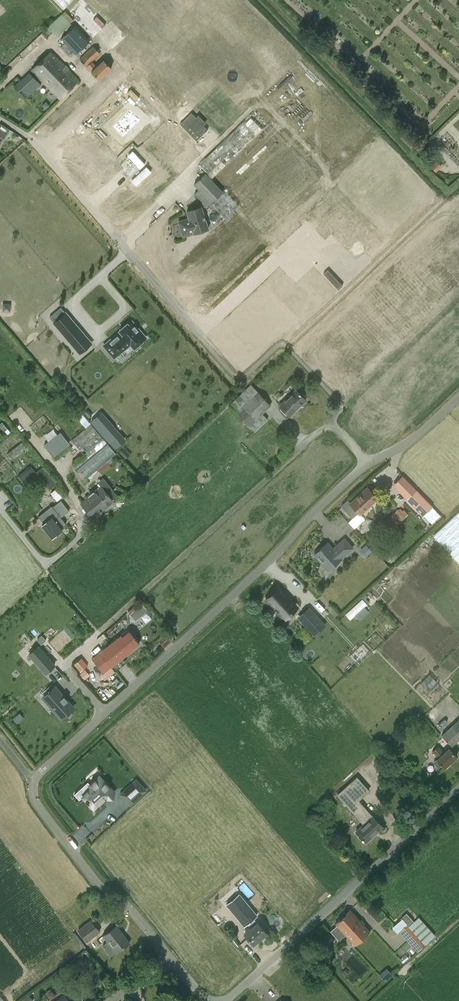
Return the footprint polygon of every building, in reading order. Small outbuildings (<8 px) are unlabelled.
[(63,9),(73,0),(54,0),(63,9)] [(68,11),(95,39),(110,24),(87,0),(79,0),(68,11)] [(89,41),(75,26),(61,39),(75,54),(89,41)] [(79,60),(99,80),(111,69),(103,60),(96,67),(91,62),(99,54),(93,47),(79,60)] [(31,70),(59,99),(78,81),(50,52),(31,70)] [(40,84),(28,72),(13,87),(25,99),(40,84)] [(140,121),(130,110),(112,128),(122,138),(140,121)] [(192,112),(180,123),(197,139),(208,128),(192,112)] [(261,129),(251,118),(245,124),(255,135),(261,129)] [(0,125),(0,146),(7,135),(10,130),(4,126),(1,124),(0,125)] [(442,167),(437,162),(430,168),(436,174),(442,167)] [(193,185),(211,203),(223,192),(205,173),(193,185)] [(188,218),(186,219),(178,222),(182,237),(208,229),(201,209),(197,210),(196,208),(186,211),(188,218)] [(86,337),(66,313),(54,323),(75,347),(86,337)] [(132,321),(128,324),(127,323),(119,330),(120,331),(104,345),(114,357),(130,343),(134,348),(146,338),(132,321)] [(230,406),(249,426),(271,406),(251,385),(230,406)] [(279,405),(289,416),(306,401),(296,390),(279,405)] [(85,479),(116,454),(91,424),(71,440),(83,454),(72,464),(85,479)] [(69,444),(60,432),(59,433),(44,445),(53,457),(69,444)] [(280,455),(283,458),(291,451),(287,447),(280,455)] [(56,485),(42,468),(36,473),(50,490),(56,485)] [(81,503),(86,510),(113,490),(103,477),(98,481),(102,486),(81,503)] [(403,477),(397,482),(410,496),(416,490),(403,477)] [(68,494),(61,485),(55,489),(62,499),(68,494)] [(352,519),(359,513),(360,515),(378,499),(377,498),(377,497),(373,492),(372,493),(367,487),(350,503),(347,500),(341,506),(352,519)] [(119,497),(113,490),(86,510),(93,518),(114,502),(113,501),(119,497)] [(432,507),(417,491),(407,500),(423,516),(432,507)] [(120,498),(124,503),(130,497),(126,493),(120,498)] [(52,517),(42,525),(52,538),(62,530),(60,529),(67,524),(61,517),(69,511),(61,501),(52,507),(56,512),(51,516),(52,517)] [(384,522),(391,529),(405,517),(398,509),(384,522)] [(434,536),(458,563),(458,512),(434,536)] [(342,557),(354,547),(346,537),(334,547),(329,541),(315,552),(322,561),(324,560),(330,567),(342,557)] [(296,605),(280,587),(267,599),(285,619),(294,611),(292,609),(296,605)] [(365,598),(346,613),(351,619),(369,603),(365,598)] [(137,622),(150,609),(143,602),(130,615),(137,622)] [(309,607),(297,617),(314,636),(326,626),(309,607)] [(128,630),(111,644),(122,659),(140,644),(128,630)] [(167,631),(159,638),(166,647),(174,640),(167,631)] [(122,659),(111,644),(93,658),(104,673),(122,659)] [(55,665),(38,646),(29,654),(46,673),(55,665)] [(75,662),(85,678),(90,675),(86,667),(89,665),(84,657),(75,662)] [(424,684),(432,691),(439,683),(431,676),(424,684)] [(40,697),(57,717),(69,706),(63,700),(64,699),(60,695),(59,696),(51,686),(40,697)] [(8,723),(22,712),(17,707),(4,718),(8,723)] [(450,727),(442,735),(452,746),(458,739),(458,719),(450,727)] [(444,768),(457,756),(449,748),(444,753),(438,746),(433,751),(439,758),(437,760),(444,768)] [(359,800),(370,791),(357,777),(337,795),(364,825),(357,831),(366,842),(383,827),(359,800)] [(114,794),(100,779),(91,787),(88,784),(84,788),(89,793),(83,798),(86,802),(86,803),(88,805),(89,804),(94,810),(106,799),(107,800),(114,794)] [(130,803),(145,790),(136,781),(121,794),(130,803)] [(239,894),(235,897),(226,904),(244,926),(248,924),(251,928),(244,933),(254,944),(267,934),(258,922),(257,923),(254,918),(257,916),(239,894)] [(336,924),(355,946),(370,932),(351,910),(336,924)] [(402,920),(393,927),(398,933),(399,934),(400,933),(407,941),(417,952),(425,945),(434,937),(418,919),(414,923),(407,914),(401,919),(402,920)] [(87,942),(100,932),(92,920),(77,930),(87,942)] [(111,957),(116,953),(117,953),(129,943),(116,926),(103,936),(108,942),(103,946),(111,957)] [(393,950),(398,947),(393,938),(388,941),(393,950)] [(387,979),(394,974),(390,969),(383,974),(387,979)] [(54,990),(48,994),(51,1000),(57,996),(54,990)] [(35,1000),(30,993),(19,1000),(33,1000),(35,1000)]
